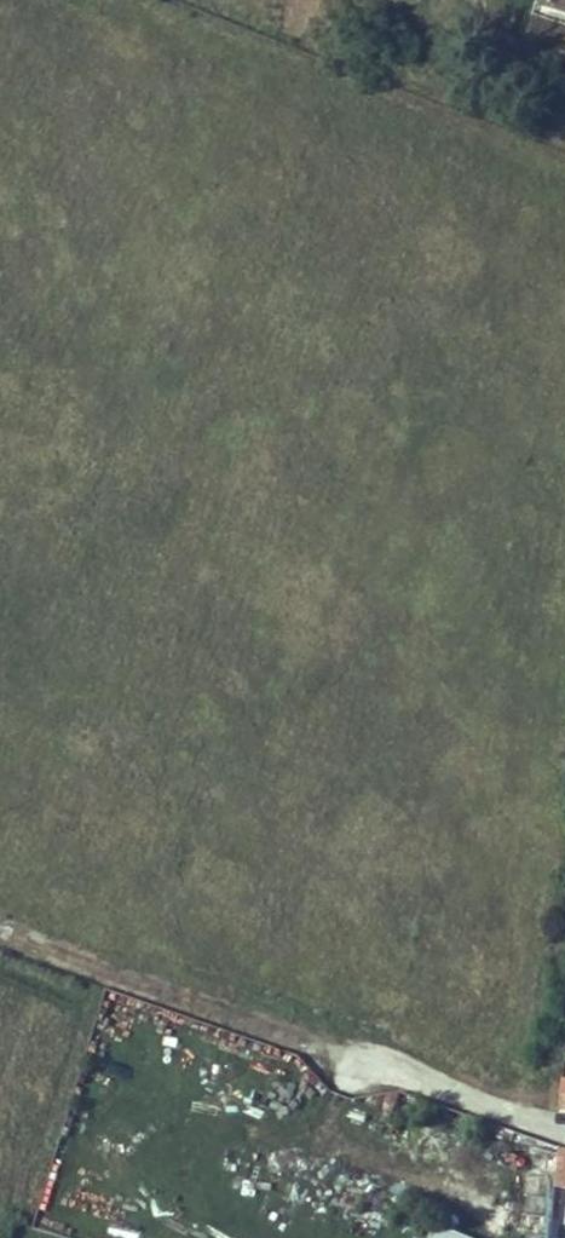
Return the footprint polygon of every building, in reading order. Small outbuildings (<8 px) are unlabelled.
[(543,4),(564,10),(564,0),(544,0),(543,4)] [(564,1109),(564,1078),(560,1077),(556,1108),(564,1109)] [(559,1147),(554,1186),(564,1187),(564,1149),(559,1147)] [(430,1237),(484,1237),(432,1227),(430,1237)]
